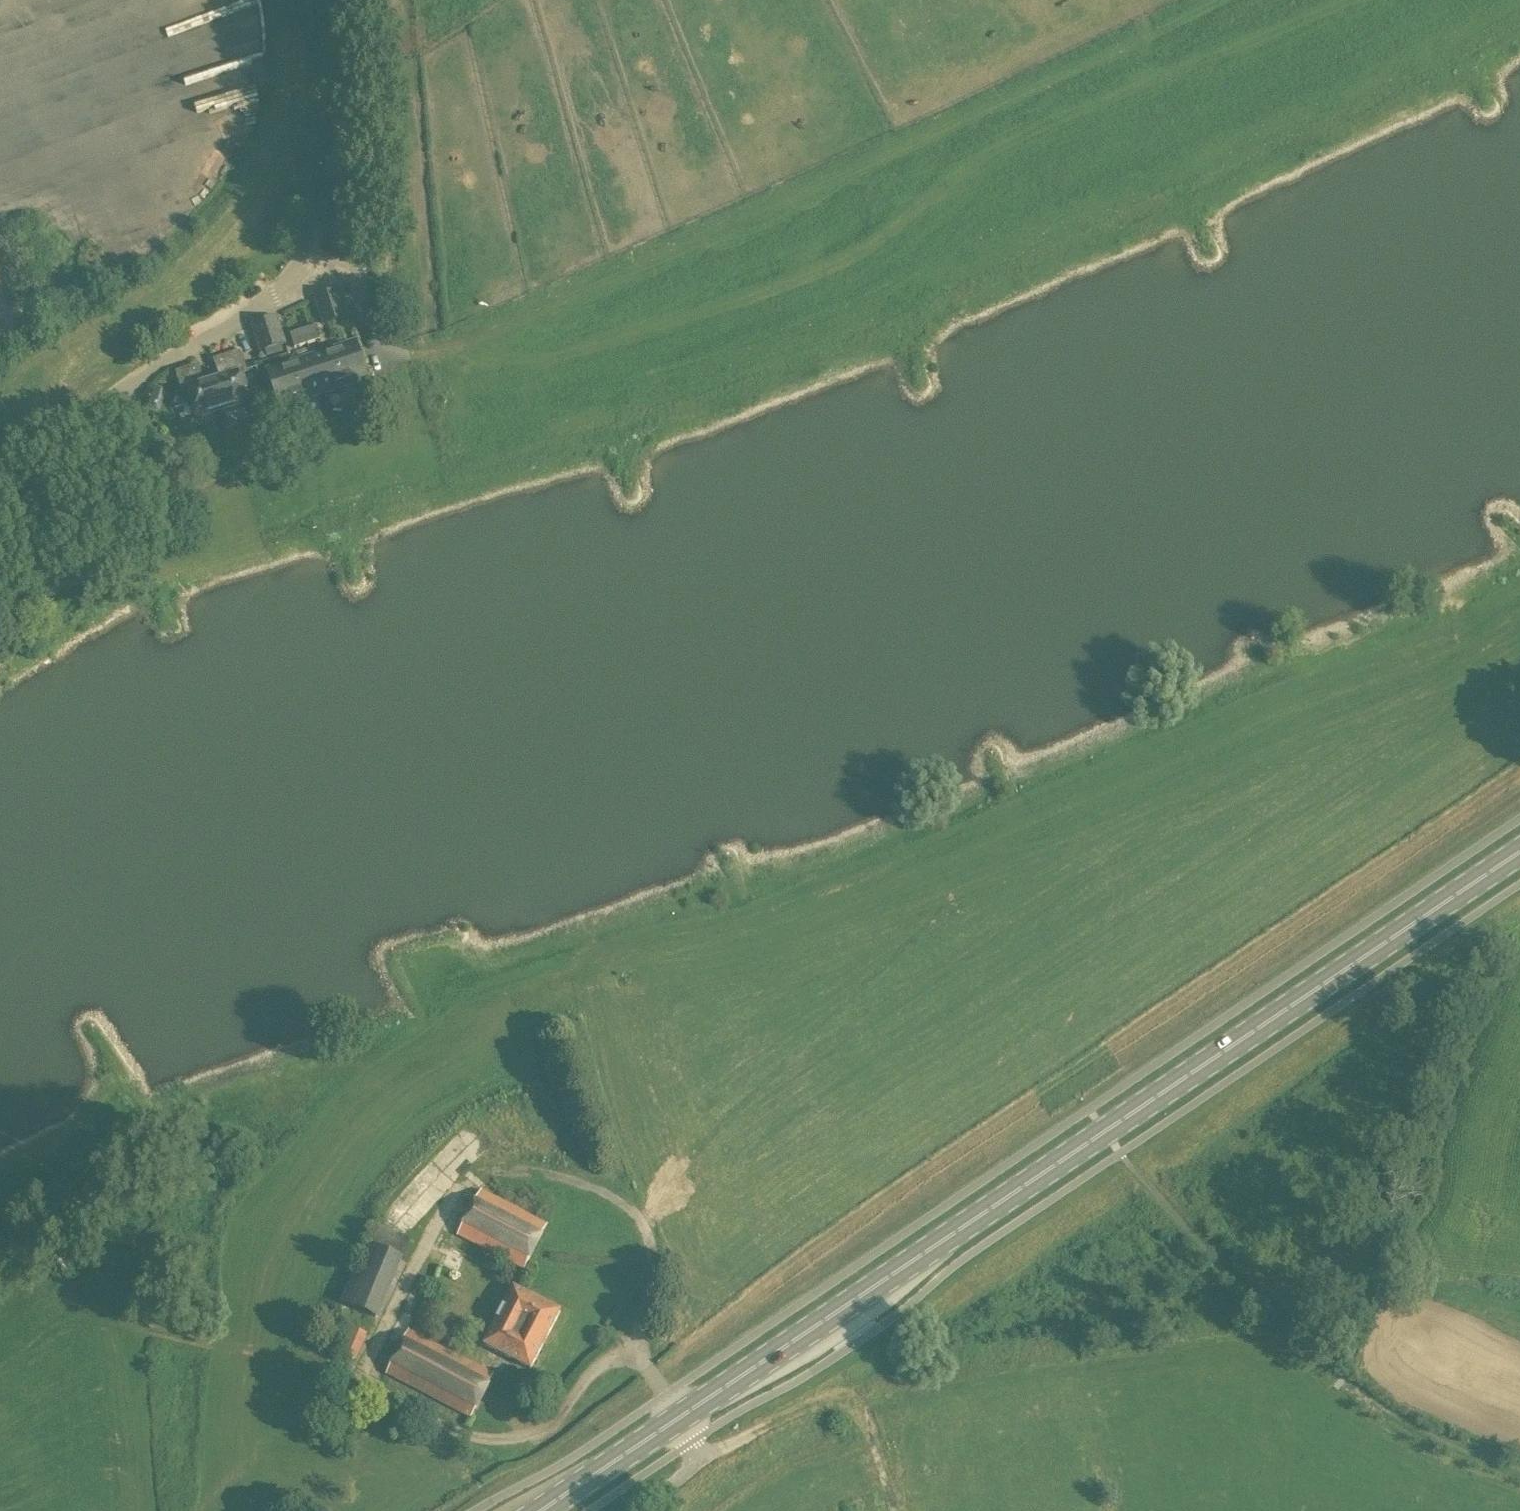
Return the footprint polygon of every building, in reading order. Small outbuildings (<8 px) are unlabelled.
[(342,290),(316,299),(324,327),(351,319),(342,290)] [(253,325),(262,354),(289,345),(280,318),(253,325)] [(305,332),(309,345),(322,341),(318,328),(305,332)] [(309,345),(305,332),(292,336),(297,349),(309,345)] [(358,343),(313,357),(325,395),(370,380),(358,343)] [(223,379),(214,382),(223,411),(248,403),(243,389),(249,387),(238,354),(217,361),(223,379)] [(325,395),(313,357),(269,372),(281,409),(325,395)] [(223,411),(214,382),(206,384),(200,367),(179,373),(189,406),(194,404),(199,419),(223,411)] [(152,396),(159,399),(162,390),(155,388),(152,396)] [(526,1272),(550,1226),(483,1191),(459,1237),(526,1272)] [(378,1319),(411,1239),(374,1224),(366,1243),(365,1242),(340,1303),(378,1319)] [(533,1370),(563,1314),(517,1289),(486,1346),(533,1370)] [(356,1360),(367,1334),(348,1325),(336,1352),(356,1360)] [(496,1375),(443,1349),(449,1338),(435,1330),(429,1342),(410,1332),(388,1376),(473,1420),(496,1375)]
